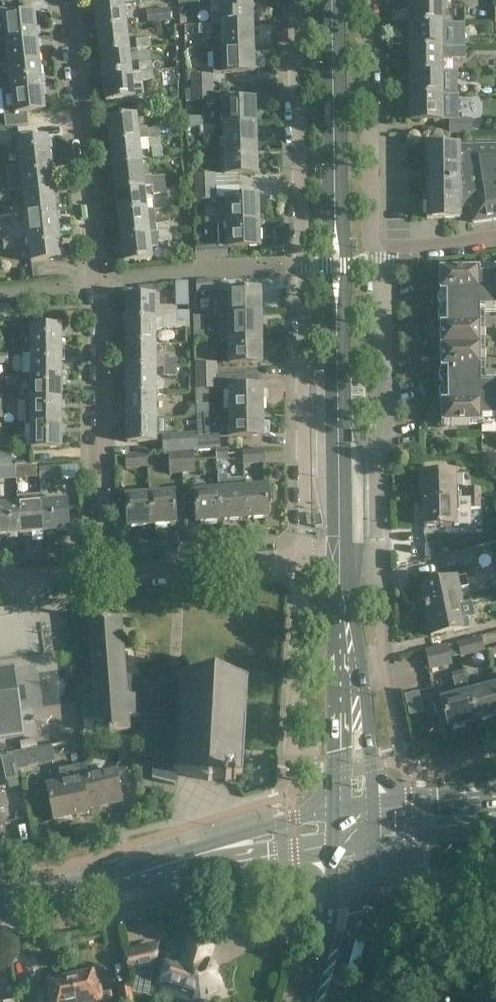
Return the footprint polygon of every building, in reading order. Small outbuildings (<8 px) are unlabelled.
[(148,9),(147,0),(140,0),(133,1),(134,10),(148,9)] [(199,1),(199,11),(211,11),(221,11),(222,24),(252,23),(251,0),(228,0),(221,0),(199,1)] [(440,0),(410,0),(410,24),(440,23),(440,0)] [(123,2),(95,5),(98,29),(126,26),(123,2)] [(169,8),(158,9),(159,22),(171,20),(169,8)] [(34,13),(4,17),(6,41),(36,38),(34,13)] [(253,47),(252,23),(222,24),(222,48),(253,47)] [(410,24),(410,35),(409,37),(409,43),(410,45),(410,48),(441,47),(440,23),(410,24)] [(451,34),(466,34),(466,23),(450,23),(451,34)] [(199,35),(212,35),(212,25),(199,25),(199,35)] [(98,29),(100,53),(128,49),(126,26),(98,29)] [(139,48),(152,47),(151,37),(138,39),(139,48)] [(9,65),(39,62),(36,38),(6,41),(0,42),(0,66),(9,65)] [(254,72),(253,47),(222,48),(213,48),(214,73),(223,72),(223,73),(254,72)] [(466,60),(466,47),(441,47),(410,48),(410,59),(409,61),(409,67),(411,69),(411,72),(441,71),(441,60),(466,60)] [(100,53),(103,76),(131,73),(128,49),(100,53)] [(0,79),(0,90),(2,90),(12,89),(42,86),(39,62),(9,65),(10,78),(0,79)] [(140,64),(140,72),(154,71),(153,63),(140,64)] [(103,76),(105,101),(134,97),(132,86),(144,85),(144,82),(155,81),(154,71),(140,72),(131,73),(103,76)] [(411,72),(411,82),(409,85),(409,91),(411,93),(411,96),(441,95),(441,71),(411,72)] [(451,82),(467,82),(466,71),(451,71),(451,82)] [(212,85),(212,75),(191,76),(191,86),(212,85)] [(213,99),(212,85),(191,86),(192,100),(213,99)] [(2,90),(5,115),(44,110),(42,86),(12,89),(2,90)] [(411,120),(442,120),(442,108),(449,108),(448,95),(441,95),(411,96),(411,120)] [(255,100),(222,101),(223,125),(255,124),(255,100)] [(177,107),(169,108),(170,119),(178,118),(177,107)] [(150,127),(137,129),(136,115),(107,118),(110,142),(138,139),(148,138),(160,137),(159,128),(150,129),(150,127)] [(452,136),(475,135),(475,121),(452,121),(452,136)] [(223,125),(224,138),(224,149),(256,148),(255,124),(223,125)] [(214,126),(201,126),(201,135),(214,135),(214,126)] [(161,146),(160,137),(148,138),(149,147),(161,146)] [(50,162),(47,138),(17,141),(20,166),(50,162)] [(138,139),(110,142),(113,166),(141,163),(139,150),(149,149),(149,147),(148,138),(138,139)] [(460,218),(460,202),(459,147),(459,145),(426,146),(427,218),(460,218)] [(460,202),(471,200),(474,222),(495,219),(495,146),(459,147),(460,202)] [(225,174),(257,173),(256,148),(224,149),(225,174)] [(20,166),(6,167),(9,191),(10,191),(23,190),(53,186),(50,162),(20,166)] [(141,163),(113,166),(115,190),(144,187),(153,186),(152,176),(152,175),(142,177),(141,163)] [(216,186),(215,173),(193,174),(194,187),(216,186)] [(165,175),(152,176),(153,185),(166,184),(165,175)] [(154,194),(167,193),(166,184),(153,185),(154,194)] [(25,214),(55,210),(53,186),(23,190),(25,214)] [(194,200),(216,200),(216,186),(194,187),(194,200)] [(115,190),(118,214),(146,210),(144,187),(115,190)] [(11,202),(10,191),(0,192),(0,203),(11,202)] [(258,197),(226,198),(226,223),(258,222),(258,197)] [(28,237),(58,234),(55,210),(25,214),(28,237)] [(156,233),(155,224),(154,210),(146,210),(118,214),(121,237),(156,233)] [(2,227),(14,226),(13,215),(1,216),(2,227)] [(259,246),(258,222),(226,223),(219,223),(220,246),(195,247),(196,259),(226,257),(226,246),(227,246),(227,247),(259,246)] [(170,232),(169,223),(155,224),(156,233),(170,232)] [(171,240),(170,232),(156,233),(157,241),(171,240)] [(152,258),(150,247),(158,247),(157,241),(156,233),(121,237),(123,262),(152,258)] [(28,237),(31,262),(60,259),(58,234),(28,237)] [(4,251),(16,250),(15,239),(3,240),(4,251)] [(480,384),(479,308),(495,308),(495,268),(494,269),(494,275),(480,276),(479,269),(439,269),(439,293),(446,293),(447,324),(440,324),(441,370),(447,370),(448,401),(441,401),(441,425),(482,424),(482,417),(495,417),(495,424),(495,384),(480,384)] [(218,279),(197,280),(197,292),(218,291),(218,279)] [(260,289),(228,290),(228,315),(260,314),(260,289)] [(164,320),(164,311),(164,309),(155,309),(155,295),(126,295),(126,320),(154,320),(164,320)] [(11,316),(9,304),(0,305),(0,317),(11,316)] [(186,319),(186,311),(164,311),(164,320),(186,319)] [(229,339),(261,338),(260,314),(228,315),(229,339)] [(193,316),(193,325),(203,325),(203,316),(193,316)] [(164,320),(164,328),(186,328),(189,328),(189,319),(186,319),(164,320)] [(154,320),(126,320),(126,344),(155,344),(155,332),(164,328),(164,320),(154,320)] [(61,351),(61,327),(31,327),(31,351),(61,351)] [(229,363),(261,363),(261,338),(229,339),(229,363)] [(155,344),(126,344),(126,369),(155,368),(164,368),(164,360),(164,353),(155,353),(155,344)] [(61,375),(61,351),(31,351),(31,375),(61,375)] [(8,364),(8,353),(0,353),(0,364),(8,364)] [(177,368),(177,359),(164,360),(164,368),(177,368)] [(196,362),(197,376),(219,376),(219,362),(196,362)] [(126,369),(127,393),(155,393),(155,368),(126,369)] [(164,377),(177,377),(177,368),(164,368),(164,377)] [(31,399),(61,399),(61,375),(31,375),(31,399)] [(18,376),(6,376),(6,386),(18,386),(18,376)] [(219,389),(219,376),(197,376),(197,389),(219,389)] [(262,387),(230,387),(230,412),(262,411),(262,387)] [(127,393),(127,417),(155,417),(155,393),(127,393)] [(25,399),(25,423),(31,423),(61,423),(61,399),(31,399),(25,399)] [(187,405),(184,409),(184,416),(194,415),(194,405),(187,405)] [(230,437),(263,436),(262,411),(230,412),(230,437)] [(127,442),(155,442),(155,417),(127,417),(127,442)] [(31,423),(31,448),(61,448),(61,423),(31,423)] [(195,449),(194,433),(162,436),(164,452),(195,449)] [(218,447),(218,435),(197,437),(197,449),(218,447)] [(228,459),(228,449),(216,449),(216,459),(228,459)] [(242,451),(243,463),(265,462),(264,449),(242,451)] [(195,472),(194,450),(181,451),(183,473),(195,472)] [(183,473),(181,451),(168,452),(170,474),(183,473)] [(12,465),(11,453),(0,454),(0,466),(12,465)] [(147,453),(125,455),(125,468),(148,466),(147,453)] [(15,466),(16,474),(28,472),(28,465),(15,466)] [(61,478),(61,466),(39,467),(40,479),(61,478)] [(454,471),(423,471),(423,498),(458,497),(458,485),(454,485),(454,471)] [(244,518),(242,488),(242,478),(228,479),(227,474),(217,475),(219,490),(218,490),(221,520),(244,518)] [(221,520),(218,490),(205,491),(205,484),(194,484),(196,521),(221,520)] [(268,503),(267,486),(242,488),(244,518),(269,516),(269,514),(270,514),(270,503),(268,503)] [(472,487),(467,487),(467,497),(470,497),(481,497),(481,491),(481,487),(472,487)] [(176,523),(174,493),(150,495),(152,525),(176,523)] [(44,532),(42,502),(41,494),(17,496),(18,504),(20,534),(44,532)] [(152,525),(150,495),(125,496),(126,513),(125,513),(125,524),(127,524),(127,526),(152,525)] [(458,497),(423,498),(424,524),(470,524),(470,508),(470,497),(467,497),(458,497)] [(481,497),(470,497),(470,508),(481,508),(481,497)] [(68,530),(66,500),(42,502),(44,532),(68,530)] [(18,504),(0,505),(0,535),(20,534),(18,504)] [(390,507),(391,532),(414,532),(413,506),(390,507)] [(404,566),(403,553),(395,553),(396,568),(404,566)] [(428,604),(424,604),(426,610),(457,604),(461,603),(458,589),(469,587),(466,575),(424,584),(428,604)] [(457,604),(426,610),(431,636),(470,628),(468,616),(473,615),(470,602),(461,603),(457,604)] [(165,717),(162,768),(153,768),(152,777),(152,779),(175,785),(179,773),(208,780),(225,778),(225,782),(235,781),(235,777),(243,776),(243,764),(248,680),(214,671),(180,676),(180,680),(125,677),(121,619),(89,621),(97,733),(129,730),(128,716),(139,715),(139,716),(165,717)] [(462,656),(486,649),(483,636),(458,642),(462,656)] [(447,645),(426,650),(431,668),(452,662),(447,645)] [(15,666),(0,668),(0,738),(24,735),(15,666)] [(454,683),(467,680),(464,670),(451,674),(454,683)] [(470,691),(469,691),(477,720),(495,715),(495,680),(483,684),(485,687),(470,691)] [(444,713),(448,727),(477,720),(469,691),(470,691),(469,687),(455,691),(456,695),(441,699),(441,700),(435,702),(438,714),(444,713)] [(132,736),(116,737),(122,759),(137,756),(132,736)] [(7,779),(20,776),(15,753),(2,755),(7,779)] [(61,781),(47,784),(54,820),(89,813),(88,808),(100,805),(100,804),(122,799),(116,774),(115,769),(89,775),(86,764),(58,770),(61,781)] [(443,928),(459,926),(458,912),(442,914),(443,928)] [(201,1000),(223,989),(211,966),(213,964),(209,956),(212,946),(191,939),(183,966),(176,964),(175,967),(165,964),(160,981),(196,993),(194,998),(201,1000)] [(158,944),(126,951),(133,983),(134,983),(134,986),(132,988),(133,991),(147,995),(158,944)] [(71,977),(76,1001),(109,1001),(107,993),(101,995),(96,972),(83,974),(81,973),(74,974),(73,977),(71,977)] [(50,1001),(76,1001),(71,977),(69,978),(67,976),(61,977),(59,980),(45,983),(50,1001)] [(131,984),(118,987),(121,1001),(135,1001),(133,991),(132,988),(131,984)]
